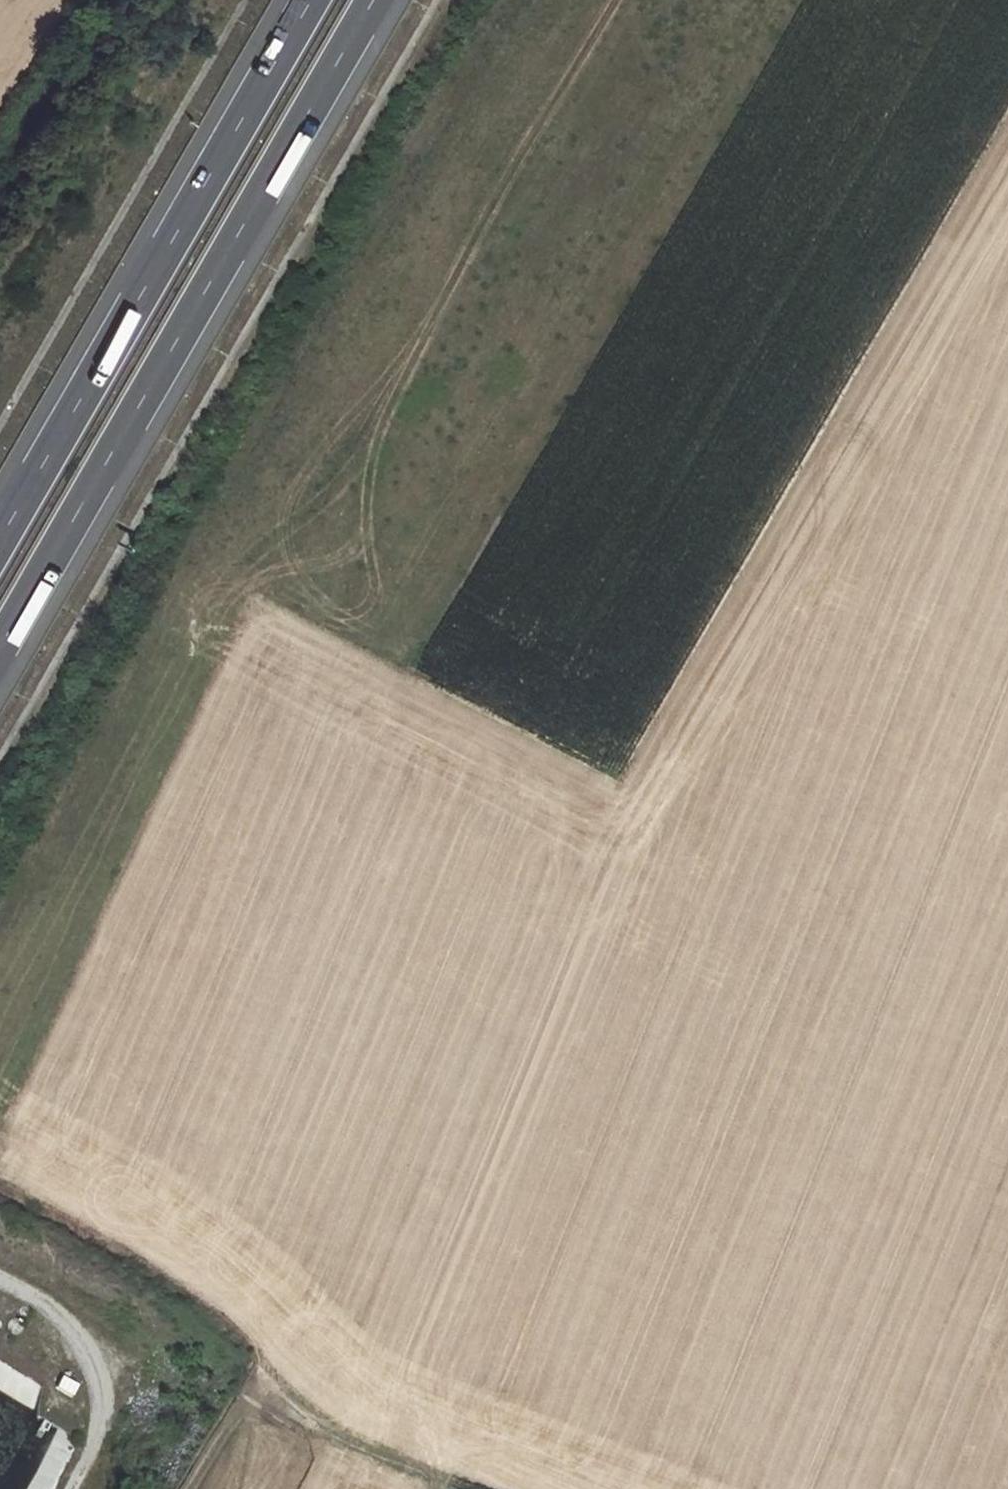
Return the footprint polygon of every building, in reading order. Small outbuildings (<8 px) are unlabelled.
[(14,1344),(37,1357),(52,1330),(29,1318),(14,1344)]
